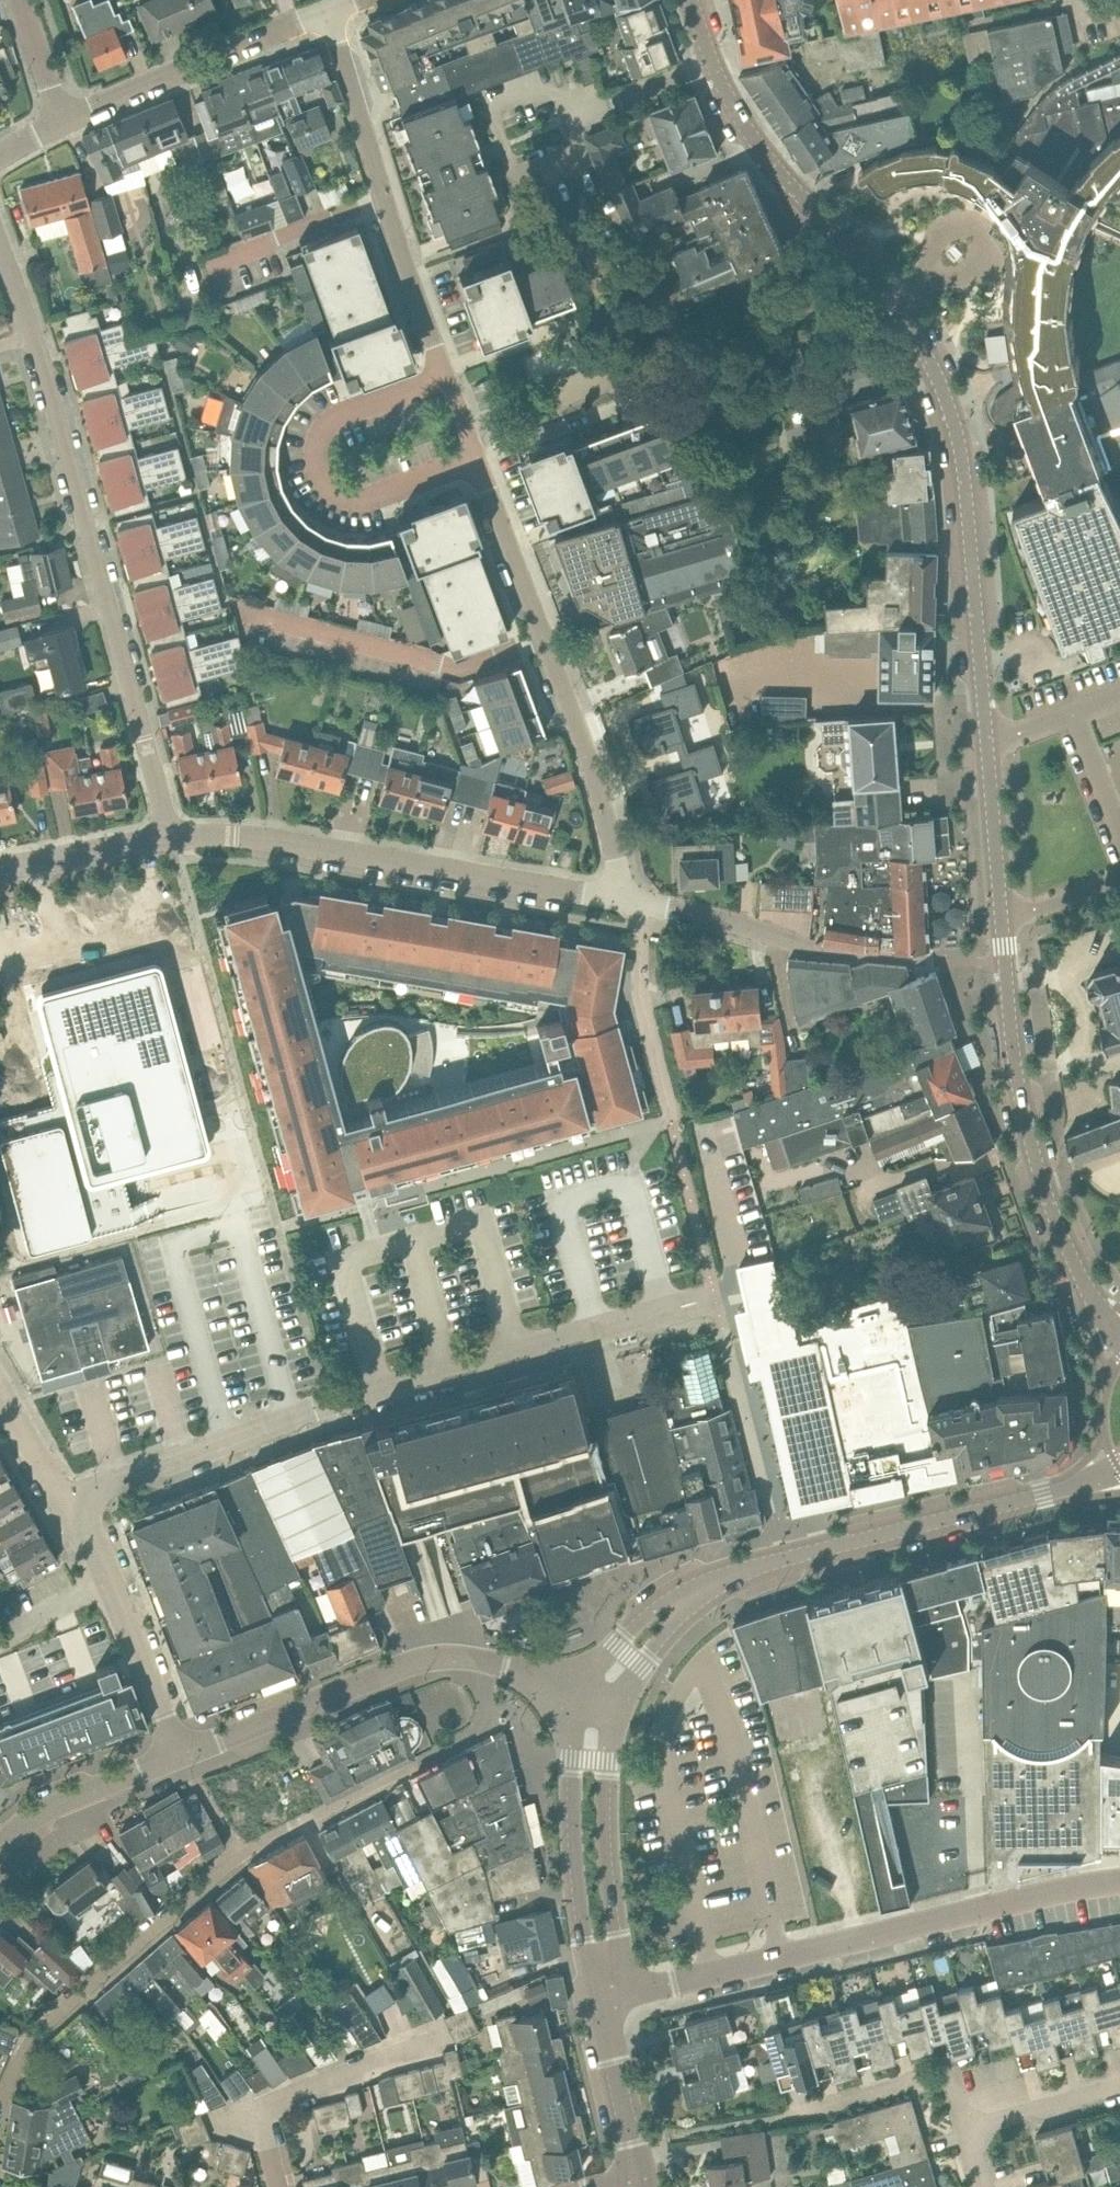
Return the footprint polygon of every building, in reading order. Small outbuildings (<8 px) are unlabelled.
[(93,2),(92,0),(87,0),(73,6),(98,67),(126,55),(118,35),(134,28),(129,16),(122,18),(119,10),(115,12),(110,0),(99,0),(93,2)] [(138,3),(153,37),(183,23),(180,17),(212,3),(211,0),(145,0),(138,3)] [(382,85),(390,82),(422,71),(416,56),(422,54),(463,39),(469,54),(475,51),(495,43),(489,27),(513,18),(519,35),(523,33),(535,29),(524,0),(420,0),(405,6),(405,7),(370,20),(373,29),(362,34),(374,66),(375,65),(382,85)] [(535,29),(536,31),(575,17),(580,31),(617,17),(616,13),(652,0),(524,0),(535,29)] [(657,0),(652,0),(616,13),(617,17),(624,34),(629,32),(633,42),(622,46),(632,75),(656,66),(654,62),(675,54),(666,30),(664,30),(660,21),(664,19),(657,0)] [(740,25),(745,51),(792,42),(792,41),(789,28),(802,25),(802,26),(805,25),(805,24),(806,24),(801,0),(734,0),(740,25)] [(848,20),(848,21),(949,0),(843,0),(846,13),(845,13),(846,16),(847,16),(848,20)] [(1055,75),(1066,69),(1066,68),(1064,68),(1052,14),(988,28),(1003,99),(1035,92),(1037,89),(1042,84),(1047,80),(1055,75)] [(927,34),(955,27),(952,16),(924,22),(927,34)] [(536,31),(547,62),(572,53),(574,59),(588,53),(580,31),(575,17),(536,31)] [(879,24),(805,39),(809,60),(844,53),(848,69),(886,61),(879,24)] [(535,67),(547,62),(536,31),(535,29),(523,33),(535,67)] [(523,71),(535,67),(523,33),(519,35),(511,37),(523,71)] [(9,93),(3,78),(15,73),(3,44),(0,45),(0,97),(9,93)] [(335,77),(330,79),(317,45),(281,59),(294,93),(320,83),(328,105),(343,99),(335,77)] [(390,82),(402,114),(400,115),(409,137),(403,139),(414,168),(415,167),(422,185),(421,185),(432,215),(437,213),(445,234),(446,234),(451,247),(502,228),(498,215),(499,214),(491,193),(496,191),(486,161),(484,162),(478,144),(479,144),(468,114),(463,116),(455,96),(487,84),(475,51),(469,54),(422,71),(390,82)] [(1114,54),(1102,61),(1087,68),(1074,73),(1060,82),(1048,91),(1037,102),(1027,116),(1080,103),(1076,86),(1080,84),(1107,72),(1111,69),(1119,65),(1119,51),(1114,54)] [(294,93),(281,59),(263,66),(277,101),(295,95),(294,93)] [(786,59),(761,67),(740,73),(781,134),(820,109),(838,104),(830,89),(813,99),(786,59)] [(231,74),(233,80),(234,80),(250,122),(280,111),(276,101),(277,101),(263,66),(261,63),(231,74)] [(859,174),(859,175),(859,176),(860,176),(860,177),(860,178),(861,178),(861,179),(862,179),(863,179),(864,179),(865,179),(866,179),(867,179),(870,177),(876,186),(877,187),(878,188),(879,189),(880,189),(881,189),(881,190),(882,190),(883,190),(884,190),(885,190),(886,190),(887,190),(888,190),(888,189),(889,189),(896,184),(902,182),(908,179),(908,180),(923,176),(939,176),(945,177),(951,178),(966,182),(980,190),(985,194),(990,198),(1000,210),(1002,212),(1004,213),(992,224),(1008,235),(1015,237),(1013,246),(1012,249),(1009,263),(1008,266),(1008,268),(1008,270),(1008,271),(1007,273),(1007,275),(1007,277),(1007,279),(1006,281),(1006,283),(1006,285),(1006,287),(1006,290),(1006,292),(1005,294),(1005,296),(1005,298),(1005,301),(1005,303),(1005,305),(1005,307),(1005,309),(1005,311),(1005,313),(1005,315),(1005,317),(1006,320),(1006,321),(1006,324),(1006,326),(1006,328),(1006,330),(1007,332),(1007,334),(1007,336),(1007,338),(1008,340),(1008,342),(1008,345),(1008,347),(1009,349),(1009,351),(1010,353),(1010,355),(1010,357),(1011,359),(1011,361),(1012,363),(1012,365),(1013,367),(1013,369),(1014,371),(1014,372),(1015,371),(1018,381),(1007,389),(996,396),(996,397),(995,397),(995,398),(994,399),(994,400),(993,401),(993,402),(992,403),(992,404),(992,405),(992,406),(992,407),(992,408),(992,409),(992,410),(992,411),(992,412),(992,413),(993,414),(993,415),(993,416),(994,416),(994,417),(995,418),(995,419),(996,419),(996,420),(997,420),(997,421),(998,421),(998,422),(999,422),(1000,423),(1001,423),(1002,424),(1003,424),(1004,424),(1004,425),(1005,425),(1006,425),(1007,425),(1021,420),(1025,430),(1027,435),(1030,445),(1032,450),(1046,486),(1048,493),(1014,506),(1020,524),(1026,522),(1030,532),(1034,543),(1028,545),(1034,562),(1040,578),(1046,576),(1050,587),(1054,597),(1048,599),(1054,616),(1065,644),(1070,642),(1087,636),(1092,650),(1110,644),(1109,640),(1119,634),(1119,508),(1118,504),(1106,478),(1102,466),(1116,460),(1119,459),(1119,358),(1080,372),(1078,367),(1079,366),(1075,351),(1074,350),(1073,350),(1071,329),(1069,314),(1069,307),(1069,306),(1069,301),(1070,285),(1073,264),(1073,263),(1085,228),(1089,230),(1089,229),(1094,220),(1094,219),(1090,217),(1099,203),(1108,190),(1107,190),(1111,185),(1115,180),(1115,181),(1119,176),(1119,65),(1111,69),(1114,81),(1087,87),(1090,101),(1080,103),(1027,116),(993,160),(962,147),(938,144),(901,148),(879,157),(863,168),(861,171),(860,171),(860,172),(859,172),(859,173),(859,174)] [(226,76),(228,80),(201,90),(218,134),(250,122),(234,80),(233,80),(231,74),(226,76)] [(841,90),(845,103),(867,97),(864,84),(841,90)] [(696,92),(650,110),(672,168),(718,150),(696,92)] [(820,109),(781,134),(805,168),(821,157),(829,170),(854,160),(889,146),(916,142),(909,111),(826,130),(821,122),(856,114),(855,111),(881,105),(878,95),(867,97),(845,103),(838,104),(820,109)] [(155,152),(161,165),(176,160),(189,155),(185,142),(188,141),(186,136),(181,125),(185,123),(180,111),(176,112),(170,97),(138,110),(155,152)] [(329,135),(317,103),(297,111),(304,130),(292,134),(301,157),(314,153),(310,142),(329,135)] [(120,153),(117,155),(122,165),(126,163),(129,171),(141,168),(138,159),(155,152),(138,110),(107,123),(120,153)] [(292,134),(304,130),(297,111),(285,115),(292,134)] [(120,153),(107,123),(83,133),(101,177),(115,171),(116,174),(129,171),(126,163),(122,165),(117,155),(120,153)] [(253,166),(266,162),(259,145),(247,149),(253,166)] [(214,153),(191,160),(202,195),(204,194),(206,201),(227,195),(214,156),(214,153)] [(293,185),(308,180),(298,154),(283,160),(293,185)] [(618,163),(600,169),(608,191),(613,189),(626,184),(618,163)] [(786,252),(747,166),(701,186),(702,188),(680,198),(687,216),(692,214),(701,236),(715,231),(719,241),(698,250),(695,243),(675,252),(681,267),(677,269),(678,272),(688,295),(731,276),(766,261),(786,252)] [(20,187),(30,225),(65,215),(80,270),(104,263),(89,208),(90,208),(79,171),(20,187)] [(271,177),(268,179),(276,198),(276,199),(278,198),(284,196),(290,194),(281,171),(270,174),(271,177)] [(636,180),(626,184),(613,189),(634,239),(687,216),(680,198),(674,183),(643,197),(636,180)] [(101,237),(123,230),(111,192),(89,199),(101,237)] [(293,219),(284,196),(278,198),(288,221),(293,219)] [(242,236),(273,225),(265,202),(234,213),(242,236)] [(340,330),(329,335),(327,330),(326,328),(303,262),(291,267),(309,318),(314,332),(332,375),(341,371),(345,382),(358,378),(359,377),(358,375),(399,359),(399,357),(398,357),(397,354),(403,352),(405,352),(392,318),(395,317),(392,311),(390,312),(379,283),(368,254),(357,225),(351,227),(337,232),(335,227),(321,232),(300,240),(303,249),(309,248),(318,272),(329,301),(340,330)] [(530,233),(534,243),(550,238),(546,227),(530,233)] [(508,241),(511,252),(527,246),(524,235),(508,241)] [(516,322),(523,320),(524,323),(531,320),(530,317),(518,287),(513,272),(501,241),(464,255),(465,256),(470,270),(459,274),(464,288),(467,287),(470,293),(469,294),(482,328),(487,326),(490,333),(516,323),(516,322)] [(574,301),(558,256),(535,264),(552,309),(574,301)] [(651,299),(669,291),(656,260),(638,268),(651,299)] [(513,272),(518,287),(530,317),(552,309),(535,264),(513,272)] [(110,282),(104,284),(106,292),(105,293),(107,300),(114,298),(110,282)] [(253,303),(269,297),(265,288),(249,294),(253,303)] [(253,303),(249,294),(234,299),(237,309),(253,303)] [(759,334),(774,327),(763,302),(748,308),(759,334)] [(89,307),(64,314),(67,322),(61,324),(65,338),(62,338),(69,362),(72,361),(127,345),(127,343),(121,321),(100,327),(96,313),(91,315),(89,307)] [(332,375),(314,332),(284,347),(311,386),(332,375)] [(127,345),(72,361),(69,362),(75,385),(78,384),(80,390),(115,380),(111,366),(158,352),(154,335),(127,343),(127,345)] [(311,386),(284,347),(259,370),(295,401),(311,386)] [(180,372),(180,371),(176,355),(165,358),(169,374),(180,372)] [(284,419),(295,401),(259,370),(241,399),(284,419)] [(169,374),(173,390),(198,385),(196,378),(180,371),(180,372),(169,374)] [(115,380),(80,390),(82,397),(79,398),(86,421),(89,421),(164,399),(159,384),(119,395),(115,380)] [(845,422),(855,460),(866,457),(865,454),(918,440),(904,388),(850,403),(855,420),(845,422)] [(833,390),(804,398),(814,432),(842,424),(833,390)] [(231,432),(277,440),(284,419),(241,399),(226,392),(215,429),(231,432)] [(164,399),(89,421),(86,421),(92,444),(95,443),(97,451),(132,441),(128,426),(168,415),(164,399)] [(682,455),(665,409),(643,418),(660,463),(682,455)] [(4,415),(0,416),(0,448),(9,445),(6,434),(9,433),(4,415)] [(660,463),(643,418),(621,426),(638,471),(660,463)] [(638,471),(621,426),(599,434),(616,479),(638,471)] [(276,462),(277,440),(231,432),(230,466),(276,462)] [(616,479),(599,434),(576,443),(593,488),(616,479)] [(606,523),(600,506),(594,490),(593,488),(576,443),(576,440),(569,442),(570,445),(536,458),(538,463),(539,464),(534,466),(538,477),(543,490),(547,500),(548,504),(550,507),(547,508),(552,521),(552,522),(563,518),(568,532),(606,523)] [(132,441),(97,451),(99,458),(96,459),(103,482),(106,481),(181,460),(177,444),(136,456),(132,441)] [(9,445),(0,448),(0,480),(20,474),(15,456),(13,457),(9,445)] [(887,467),(884,467),(886,496),(896,496),(935,491),(932,469),(930,447),(919,448),(895,451),(895,466),(887,467)] [(194,472),(206,469),(202,453),(190,456),(194,472)] [(181,460),(106,481),(103,482),(109,505),(112,504),(114,512),(150,503),(145,487),(185,476),(181,460)] [(281,484),(276,462),(230,466),(237,499),(281,484)] [(206,469),(194,472),(198,487),(210,484),(206,469)] [(20,474),(0,480),(0,512),(17,507),(26,505),(23,493),(26,492),(20,474)] [(669,488),(672,499),(688,494),(685,483),(669,488)] [(292,503),(281,484),(237,499),(253,530),(292,503)] [(655,503),(672,499),(669,488),(652,493),(655,503)] [(863,540),(868,540),(868,539),(912,537),(937,535),(935,491),(896,496),(886,496),(871,497),(872,501),(863,502),(863,503),(860,503),(858,506),(858,511),(857,511),(858,534),(861,533),(861,538),(863,540)] [(556,535),(582,603),(589,601),(618,618),(634,613),(667,604),(715,590),(748,580),(751,579),(730,508),(724,509),(722,502),(718,503),(705,494),(617,520),(606,523),(568,532),(556,535)] [(623,502),(626,513),(642,508),(639,497),(623,502)] [(400,530),(390,533),(405,578),(414,603),(426,636),(429,643),(441,639),(414,566),(425,562),(426,562),(436,591),(447,620),(456,645),(450,647),(454,657),(490,644),(488,638),(507,630),(496,602),(486,573),(475,544),(478,543),(475,536),(472,537),(460,504),(453,506),(452,501),(411,516),(410,514),(407,514),(397,518),(396,519),(400,530)] [(611,502),(600,506),(606,523),(617,520),(617,518),(611,502)] [(276,555),(306,519),(292,503),(253,530),(276,555)] [(17,507),(0,512),(0,539),(1,544),(37,534),(32,515),(29,516),(26,505),(17,507)] [(151,509),(116,519),(118,527),(115,528),(122,551),(125,551),(200,530),(196,514),(156,525),(151,509)] [(305,573),(325,531),(306,519),(276,555),(305,573)] [(200,530),(125,551),(122,551),(128,574),(131,574),(133,581),(168,571),(164,557),(205,546),(200,530)] [(337,584),(346,537),(325,531),(305,573),(337,584)] [(215,552),(227,549),(223,533),(211,536),(215,552)] [(405,578),(390,533),(368,538),(372,586),(405,578)] [(372,586),(368,538),(346,537),(337,584),(372,586)] [(21,560),(25,578),(39,575),(42,589),(70,583),(61,546),(34,552),(35,556),(21,560)] [(888,574),(868,574),(868,600),(825,602),(826,626),(895,621),(895,619),(935,619),(937,550),(888,548),(888,574)] [(227,549),(215,552),(220,568),(232,564),(227,549)] [(168,571),(133,581),(135,588),(132,589),(138,612),(141,612),(217,591),(213,575),(172,586),(168,571)] [(748,580),(715,590),(723,619),(755,611),(748,580)] [(6,618),(41,610),(37,590),(2,598),(6,618)] [(217,591),(141,612),(138,612),(145,635),(148,634),(150,642),(185,632),(181,617),(221,607),(217,591)] [(290,610),(293,599),(277,595),(274,605),(290,610)] [(290,610),(307,614),(310,603),(293,599),(290,610)] [(684,671),(677,651),(669,654),(659,629),(668,625),(675,622),(667,604),(634,613),(636,620),(631,622),(611,630),(627,672),(636,669),(644,665),(652,684),(672,676),(684,671)] [(373,631),(375,621),(359,616),(356,627),(373,631)] [(935,619),(895,619),(895,621),(826,626),(825,652),(873,652),(873,648),(881,648),(881,694),(933,695),(935,619)] [(373,631),(389,636),(392,625),(375,621),(373,631)] [(23,642),(18,623),(0,628),(0,648),(23,642)] [(26,639),(30,654),(46,650),(57,689),(82,682),(67,625),(42,632),(43,634),(26,639)] [(185,632),(150,642),(151,649),(148,650),(155,673),(158,672),(242,649),(238,633),(189,647),(185,632)] [(242,649),(158,672),(155,673),(161,696),(164,695),(166,704),(202,694),(197,678),(246,665),(242,649)] [(527,685),(519,662),(474,679),(482,702),(527,685)] [(663,707),(636,715),(641,732),(642,732),(648,749),(668,743),(669,747),(671,746),(672,749),(693,743),(684,716),(710,708),(701,679),(663,691),(669,708),(663,709),(663,707)] [(37,702),(32,682),(0,690),(0,700),(3,711),(37,702)] [(536,708),(527,685),(482,702),(491,725),(536,708)] [(87,711),(107,704),(103,689),(82,696),(87,711)] [(466,725),(461,710),(456,694),(445,697),(455,729),(466,725)] [(763,694),(763,720),(807,717),(807,695),(763,694)] [(195,701),(176,706),(168,709),(171,723),(198,716),(195,701)] [(267,747),(267,746),(281,750),(275,770),(306,778),(315,744),(283,736),(283,737),(263,732),(260,719),(256,703),(244,705),(247,722),(246,722),(248,732),(253,751),(267,747)] [(227,721),(216,724),(205,716),(199,717),(205,749),(212,782),(240,777),(233,743),(232,744),(230,736),(248,732),(246,722),(247,722),(244,705),(225,709),(227,721)] [(50,732),(46,707),(35,708),(39,734),(50,732)] [(536,708),(491,725),(499,747),(544,730),(536,708)] [(894,708),(814,713),(824,721),(825,739),(840,738),(847,744),(842,750),(842,761),(848,764),(855,764),(857,793),(858,820),(902,817),(900,781),(894,708)] [(339,734),(319,729),(315,744),(306,778),(337,786),(342,767),(362,773),(369,745),(374,727),(362,724),(358,743),(355,742),(352,753),(335,749),(339,734)] [(173,732),(178,754),(177,755),(184,788),(212,782),(205,749),(193,752),(188,729),(173,732)] [(48,790),(42,761),(42,762),(37,736),(24,738),(28,764),(33,793),(48,790)] [(471,740),(461,744),(466,759),(477,755),(471,740)] [(44,749),(49,772),(63,769),(70,810),(98,805),(88,755),(77,757),(74,743),(44,749)] [(96,769),(93,754),(88,755),(98,805),(126,799),(120,765),(120,766),(116,743),(99,746),(103,768),(96,769)] [(681,772),(655,780),(660,797),(661,797),(667,815),(687,808),(688,812),(690,811),(691,814),(711,808),(703,781),(729,773),(720,744),(682,756),(687,773),(682,774),(681,772)] [(369,745),(362,773),(384,779),(379,797),(409,806),(418,771),(386,763),(389,750),(369,745)] [(487,777),(492,758),(476,765),(466,801),(487,807),(482,825),(513,833),(525,790),(525,788),(504,783),(502,794),(484,790),(487,777)] [(446,765),(421,759),(418,771),(409,806),(440,814),(445,795),(466,801),(476,765),(460,762),(459,770),(456,781),(442,778),(446,765)] [(570,769),(549,776),(543,777),(547,792),(574,783),(570,769)] [(7,779),(0,780),(0,817),(14,814),(7,779)] [(540,804),(542,794),(525,790),(513,833),(543,842),(553,807),(540,804)] [(833,821),(815,822),(816,858),(815,881),(815,882),(832,883),(868,886),(914,883),(926,883),(925,855),(936,854),(933,814),(902,817),(858,820),(833,821)] [(800,839),(799,839),(800,859),(816,858),(815,822),(799,823),(800,834),(800,839)] [(697,886),(705,885),(708,881),(719,880),(718,862),(731,861),(729,840),(673,843),(675,873),(682,872),(683,882),(694,881),(697,886)] [(761,878),(760,884),(759,906),(813,909),(815,882),(815,881),(761,878)] [(926,883),(914,883),(868,886),(832,883),(827,920),(867,926),(891,925),(891,913),(928,911),(926,883)] [(427,917),(428,911),(383,903),(382,910),(363,906),(364,900),(320,892),(318,898),(293,894),(280,898),(280,901),(269,904),(266,892),(221,904),(224,912),(214,915),(220,936),(229,933),(237,962),(228,965),(239,1004),(248,1001),(255,1027),(246,1029),(257,1069),(266,1066),(273,1092),(264,1094),(277,1143),(286,1141),(296,1178),(287,1180),(293,1203),(370,1182),(370,1181),(375,1180),(381,1174),(388,1172),(390,1177),(648,1106),(642,1085),(633,1088),(627,1066),(637,1064),(630,1041),(621,1044),(615,1021),(611,1006),(621,948),(577,940),(577,943),(555,940),(557,933),(512,925),(511,932),(491,929),(493,922),(448,914),(447,921),(427,917)] [(936,936),(958,936),(957,894),(935,894),(936,936)] [(0,915),(11,912),(7,896),(0,897),(0,913),(0,915)] [(824,942),(867,949),(894,950),(930,948),(928,911),(891,913),(891,925),(867,926),(827,920),(824,942)] [(912,978),(907,965),(868,962),(851,967),(850,963),(789,957),(788,968),(792,992),(796,1016),(799,1023),(800,1022),(799,1019),(819,1012),(820,1015),(841,1008),(840,1005),(860,998),(861,1001),(890,992),(900,1020),(905,1019),(905,1020),(912,1017),(921,1043),(950,1034),(957,1031),(936,970),(912,978)] [(1095,968),(1089,978),(1092,990),(1101,994),(1107,1016),(1100,1018),(1108,1046),(1119,1042),(1119,961),(1095,968)] [(0,1118),(0,1145),(27,1245),(27,1246),(28,1247),(29,1248),(30,1248),(30,1249),(31,1249),(32,1249),(33,1249),(160,1215),(156,1198),(130,1204),(121,1170),(201,1149),(202,1149),(202,1148),(203,1148),(203,1147),(204,1147),(204,1146),(205,1145),(205,1144),(205,1143),(157,967),(157,966),(156,966),(156,965),(155,965),(154,964),(153,964),(152,964),(151,965),(43,993),(43,994),(42,994),(41,995),(41,996),(40,996),(40,997),(40,998),(40,999),(58,1064),(44,1068),(45,1070),(54,1104),(0,1118)] [(761,1020),(758,984),(726,987),(732,1037),(749,1036),(750,1042),(763,1041),(761,1020)] [(726,987),(695,989),(698,1025),(699,1025),(699,1027),(690,1028),(689,1025),(674,1029),(681,1064),(682,1064),(711,1061),(709,1040),(732,1037),(726,987)] [(889,1057),(873,1064),(845,1073),(815,1083),(790,1092),(772,1099),(755,1104),(734,1110),(743,1145),(767,1139),(845,1111),(847,1117),(928,1089),(926,1085),(932,1083),(931,1081),(964,1068),(950,1034),(921,1043),(889,1057)] [(790,1092),(787,1057),(786,1038),(767,1040),(772,1099),(790,1092)] [(790,1092),(815,1083),(811,1056),(787,1057),(790,1092)] [(931,1081),(932,1083),(926,1085),(928,1089),(847,1117),(855,1140),(870,1134),(917,1120),(916,1118),(976,1095),(964,1068),(931,1081)] [(1065,1135),(1077,1165),(1119,1148),(1119,1079),(1112,1080),(1116,1116),(1098,1123),(1095,1116),(1081,1122),(1083,1128),(1065,1135)] [(995,1143),(976,1095),(916,1118),(917,1120),(870,1134),(878,1155),(930,1135),(933,1141),(940,1138),(948,1158),(957,1158),(975,1151),(995,1143)] [(788,1154),(791,1162),(855,1140),(847,1117),(845,1111),(782,1134),(788,1154)] [(910,1213),(935,1204),(948,1239),(971,1230),(977,1245),(998,1237),(974,1174),(932,1190),(926,1175),(900,1185),(910,1213)] [(802,1187),(806,1200),(842,1189),(839,1177),(802,1187)] [(41,1376),(148,1345),(122,1254),(59,1272),(57,1273),(54,1264),(35,1269),(38,1278),(15,1285),(41,1376)] [(775,1257),(740,1264),(749,1306),(764,1373),(778,1435),(795,1511),(897,1489),(899,1489),(931,1482),(945,1479),(960,1475),(952,1444),(937,1447),(907,1322),(903,1303),(900,1291),(793,1320),(775,1257)] [(982,1266),(982,1268),(957,1275),(967,1309),(983,1304),(1007,1297),(1028,1290),(1023,1273),(1026,1271),(1023,1262),(1020,1262),(1019,1258),(1008,1261),(1002,1263),(1001,1260),(982,1266)] [(1060,1339),(1051,1295),(1030,1299),(991,1309),(998,1350),(1060,1339)] [(925,1304),(918,1299),(903,1303),(907,1322),(929,1320),(925,1304)] [(929,1320),(907,1322),(937,1447),(952,1444),(960,1475),(1061,1454),(1070,1441),(1067,1384),(1005,1390),(1003,1373),(999,1357),(991,1359),(981,1311),(957,1315),(958,1316),(929,1320)] [(999,1357),(1003,1373),(1005,1390),(1067,1384),(1066,1370),(1060,1339),(998,1350),(999,1357)] [(678,1392),(664,1396),(700,1535),(758,1522),(762,1515),(755,1487),(750,1489),(729,1408),(726,1409),(708,1343),(677,1352),(691,1401),(682,1404),(678,1392)] [(626,1507),(616,1475),(604,1479),(574,1368),(573,1368),(496,1389),(466,1398),(359,1427),(360,1427),(387,1506),(388,1506),(392,1518),(393,1518),(399,1537),(495,1510),(521,1503),(524,1512),(552,1580),(629,1556),(633,1555),(624,1524),(637,1520),(634,1511),(626,1507)] [(608,1449),(616,1475),(626,1507),(634,1511),(637,1520),(646,1549),(641,1550),(642,1552),(700,1535),(664,1396),(663,1394),(596,1415),(607,1449),(608,1449)] [(308,1546),(309,1549),(353,1532),(378,1585),(412,1572),(407,1560),(399,1537),(393,1518),(392,1518),(388,1506),(387,1506),(360,1427),(311,1441),(311,1442),(250,1465),(259,1484),(290,1554),(291,1553),(308,1546)] [(11,1482),(10,1481),(6,1473),(9,1472),(0,1457),(0,1488),(11,1482)] [(249,1467),(214,1483),(261,1591),(277,1584),(300,1574),(291,1553),(290,1554),(250,1465),(248,1466),(249,1467)] [(25,1507),(24,1506),(20,1499),(23,1497),(13,1479),(10,1481),(11,1482),(0,1488),(0,1521),(25,1507)] [(261,1591),(214,1483),(213,1482),(129,1514),(131,1520),(129,1524),(124,1526),(172,1652),(176,1651),(179,1658),(175,1659),(196,1715),(298,1676),(281,1631),(278,1632),(270,1611),(261,1591)] [(3,1539),(0,1541),(0,1555),(9,1550),(8,1549),(39,1532),(39,1531),(34,1524),(37,1522),(27,1505),(24,1506),(25,1507),(0,1521),(0,1534),(3,1539)] [(540,1561),(523,1512),(498,1521),(469,1531),(451,1538),(459,1560),(456,1561),(470,1599),(473,1608),(477,1606),(482,1618),(548,1594),(545,1583),(547,1582),(540,1561)] [(1055,1570),(1107,1564),(1108,1522),(1051,1529),(1051,1530),(1055,1570)] [(1108,1522),(1107,1622),(1119,1622),(1119,1522),(1108,1522)] [(39,1531),(39,1532),(30,1537),(8,1549),(9,1550),(0,1555),(0,1563),(11,1582),(56,1556),(41,1530),(39,1531)] [(1107,1622),(1107,1564),(1055,1570),(1051,1530),(1048,1531),(1043,1532),(1018,1539),(985,1548),(979,1550),(997,1618),(982,1619),(983,1662),(984,1728),(988,1861),(990,1883),(1005,1879),(1005,1878),(1006,1856),(1020,1856),(1020,1857),(1042,1857),(1082,1857),(1082,1856),(1097,1856),(1101,1855),(1101,1835),(1102,1751),(1102,1728),(1106,1727),(1106,1672),(1107,1660),(1107,1622)] [(353,1532),(309,1549),(340,1620),(327,1625),(337,1650),(340,1659),(379,1643),(378,1643),(384,1641),(385,1637),(381,1628),(378,1626),(373,1628),(367,1613),(381,1608),(384,1599),(378,1585),(353,1532)] [(979,1550),(904,1570),(917,1617),(930,1665),(931,1673),(951,1671),(983,1662),(982,1619),(997,1618),(979,1550)] [(904,1570),(806,1597),(828,1676),(850,1769),(881,1908),(897,1905),(874,1799),(929,1797),(926,1736),(923,1675),(931,1673),(930,1665),(917,1617),(904,1570)] [(337,1650),(327,1625),(310,1632),(294,1596),(284,1600),(277,1584),(261,1591),(270,1611),(278,1632),(281,1631),(289,1627),(303,1657),(306,1656),(312,1670),(340,1659),(337,1650)] [(783,1604),(786,1615),(804,1683),(828,1676),(806,1597),(783,1604)] [(786,1615),(783,1604),(734,1620),(755,1675),(762,1696),(765,1695),(765,1694),(799,1684),(800,1685),(804,1684),(804,1683),(786,1615)] [(1107,1660),(1106,1672),(1119,1673),(1119,1661),(1107,1660)] [(114,1661),(95,1668),(101,1683),(102,1683),(120,1676),(117,1667),(114,1661)] [(0,1731),(0,1783),(149,1727),(131,1681),(0,1731)] [(325,1761),(310,1769),(315,1779),(326,1800),(414,1756),(411,1742),(415,1738),(418,1732),(417,1726),(412,1721),(407,1718),(402,1718),(396,1721),(389,1699),(373,1704),(333,1724),(334,1725),(330,1727),(329,1726),(312,1735),(325,1761)] [(451,1811),(436,1818),(451,1849),(470,1839),(483,1867),(491,1896),(495,1915),(521,1909),(516,1890),(541,1884),(504,1729),(450,1755),(451,1757),(415,1774),(430,1804),(444,1797),(451,1811)] [(226,1782),(213,1787),(227,1813),(237,1809),(238,1811),(303,1785),(302,1783),(315,1779),(310,1769),(299,1774),(287,1745),(222,1771),(226,1782)] [(1101,1835),(1119,1835),(1119,1753),(1102,1751),(1101,1835)] [(195,1791),(193,1788),(181,1795),(178,1797),(174,1789),(140,1809),(144,1816),(147,1814),(167,1849),(171,1856),(174,1860),(176,1863),(181,1870),(187,1877),(208,1861),(205,1855),(226,1844),(217,1829),(195,1791)] [(380,1834),(378,1835),(379,1836),(403,1885),(421,1876),(396,1825),(382,1798),(360,1809),(371,1829),(376,1827),(380,1834)] [(371,1829),(360,1809),(346,1817),(360,1846),(379,1836),(378,1835),(380,1834),(376,1827),(371,1829)] [(451,1849),(436,1818),(425,1824),(420,1813),(396,1825),(421,1876),(447,1927),(495,1915),(491,1896),(483,1867),(470,1839),(451,1849)] [(144,1816),(120,1830),(140,1864),(167,1849),(147,1814),(144,1816)] [(330,1849),(335,1859),(347,1853),(370,1898),(384,1891),(383,1891),(374,1872),(360,1846),(346,1817),(320,1830),(330,1849)] [(328,1881),(314,1853),(306,1838),(304,1834),(276,1849),(266,1854),(249,1864),(248,1865),(260,1884),(272,1906),(288,1899),(300,1918),(311,1912),(317,1908),(311,1896),(321,1891),(318,1886),(328,1881)] [(124,1892),(111,1875),(104,1864),(96,1869),(88,1858),(55,1884),(56,1886),(47,1891),(47,1900),(53,1909),(62,1910),(70,1904),(77,1913),(92,1903),(96,1908),(114,1896),(116,1898),(133,1923),(146,1913),(134,1891),(132,1887),(124,1892)] [(123,1866),(111,1875),(125,1892),(132,1887),(134,1891),(139,1888),(136,1884),(125,1869),(123,1866)] [(395,1885),(386,1867),(374,1872),(383,1891),(384,1891),(395,1885)] [(257,1890),(243,1873),(216,1896),(249,1935),(260,1925),(254,1919),(268,1907),(262,1899),(264,1897),(257,1890)] [(173,1890),(169,1884),(155,1892),(147,1878),(136,1884),(139,1888),(134,1891),(146,1913),(173,1890)] [(210,1935),(212,1932),(221,1942),(219,1944),(243,1972),(254,1986),(262,1979),(263,1973),(253,1960),(251,1962),(229,1936),(238,1929),(226,1916),(212,1899),(194,1914),(202,1923),(201,1924),(210,1935)] [(497,1923),(501,1940),(522,1935),(528,1957),(557,1950),(547,1909),(526,1914),(518,1917),(518,1918),(497,1923)] [(190,1947),(201,1961),(209,1954),(233,1980),(243,1972),(219,1944),(221,1942),(212,1932),(210,1935),(201,1924),(202,1923),(194,1914),(176,1930),(190,1947)] [(986,1942),(998,1989),(1119,1954),(1119,1923),(1114,1925),(1113,1922),(1086,1930),(1086,1927),(1059,1934),(1058,1931),(1031,1939),(1030,1936),(989,1948),(988,1942),(986,1942)] [(0,1929),(0,1981),(4,1984),(24,1961),(39,1975),(49,1963),(60,1973),(64,1978),(69,1982),(83,1969),(67,1953),(66,1952),(45,1934),(34,1947),(19,1934),(16,1937),(3,1926),(0,1929)] [(172,1932),(157,1945),(192,1984),(206,1973),(190,1954),(191,1954),(172,1932)] [(143,1958),(164,1981),(171,1987),(185,2001),(187,1999),(198,1990),(192,1984),(157,1945),(143,1958)] [(451,1994),(449,1996),(455,2009),(480,1996),(456,1948),(432,1961),(451,1994)] [(423,2020),(443,2009),(413,1956),(393,1967),(423,2020)] [(153,1988),(160,1996),(163,1994),(194,2031),(205,2024),(198,2015),(200,2013),(187,1999),(185,2001),(171,1987),(164,1981),(143,1958),(129,1970),(148,1992),(153,1988)] [(129,1970),(94,2000),(109,2017),(114,2022),(135,2003),(156,2028),(167,2019),(146,1994),(148,1992),(129,1970)] [(562,1971),(556,1972),(545,1975),(551,2003),(556,2002),(556,2003),(556,2004),(558,2005),(566,2003),(567,2002),(568,2000),(562,1971)] [(1119,1989),(1119,1983),(1119,1977),(1098,1982),(1102,1994),(1119,1989)] [(1097,1982),(1081,1987),(1085,2001),(1094,2027),(1108,2023),(1110,2031),(1108,2032),(1110,2036),(1112,2036),(1113,2040),(1119,2038),(1119,1991),(1101,1996),(1097,1982)] [(978,1997),(974,1983),(958,1988),(962,2002),(971,2029),(985,2025),(988,2032),(985,2033),(987,2038),(989,2037),(990,2041),(1013,2035),(1006,2008),(1001,1991),(978,1997)] [(920,1999),(920,2000),(932,2036),(933,2040),(947,2035),(950,2043),(948,2044),(949,2048),(951,2048),(952,2053),(976,2046),(971,2029),(962,2002),(958,1988),(920,1999)] [(331,2003),(360,2045),(380,2037),(350,1991),(331,2003)] [(899,2006),(895,1993),(878,1998),(883,2011),(891,2038),(906,2034),(908,2042),(906,2042),(907,2047),(909,2046),(910,2051),(934,2044),(933,2040),(932,2036),(920,2000),(899,2006)] [(1063,2007),(1059,1993),(1043,1998),(1047,2012),(1056,2038),(1070,2034),(1072,2042),(1071,2043),(1072,2047),(1074,2047),(1075,2051),(1099,2044),(1094,2027),(1085,2001),(1063,2007)] [(732,1999),(736,2014),(758,2008),(754,1994),(732,1999)] [(467,2004),(463,2006),(443,2016),(455,2041),(475,2032),(479,2030),(467,2004)] [(861,2017),(857,2004),(841,2008),(845,2022),(854,2049),(868,2045),(870,2053),(868,2053),(870,2058),(871,2057),(872,2062),(896,2055),(891,2038),(883,2011),(861,2017)] [(1025,2018),(1021,2004),(1006,2008),(1013,2035),(1017,2051),(1018,2050),(1018,2049),(1032,2045),(1034,2053),(1033,2053),(1034,2058),(1036,2058),(1037,2062),(1061,2055),(1056,2038),(1047,2012),(1025,2018)] [(303,2047),(320,2035),(298,2005),(281,2018),(303,2047)] [(210,2006),(200,2013),(198,2015),(205,2024),(205,2023),(215,2036),(226,2027),(210,2006)] [(687,2021),(691,2035),(683,2037),(683,2036),(678,2037),(679,2039),(674,2040),(681,2064),(705,2057),(738,2047),(731,2016),(729,2008),(710,2013),(686,2020),(686,2021),(687,2021)] [(513,2012),(497,2016),(496,2017),(495,2019),(502,2047),(500,2048),(498,2049),(498,2051),(501,2064),(564,2048),(561,2035),(560,2034),(558,2033),(549,2035),(543,2012),(517,2019),(516,2014),(516,2013),(515,2012),(514,2012),(513,2012)] [(823,2028),(819,2015),(803,2019),(807,2033),(816,2060),(830,2056),(832,2063),(830,2064),(832,2069),(833,2068),(835,2073),(858,2066),(854,2049),(845,2022),(823,2028)] [(4,2049),(10,2051),(11,2049),(18,2035),(19,2032),(0,2024),(0,2062),(4,2049)] [(796,2079),(797,2084),(821,2077),(816,2060),(807,2033),(785,2039),(781,2026),(765,2030),(777,2072),(778,2072),(778,2071),(792,2067),(794,2074),(792,2075),(794,2080),(796,2079)] [(345,2044),(334,2027),(322,2035),(333,2052),(345,2044)] [(264,2036),(246,2048),(271,2083),(290,2075),(264,2036)] [(316,2066),(300,2044),(279,2057),(291,2076),(316,2066)] [(690,2076),(685,2078),(692,2102),(750,2085),(744,2064),(738,2047),(705,2057),(710,2071),(694,2075),(694,2073),(689,2075),(690,2076)] [(443,2052),(445,2061),(449,2077),(450,2077),(463,2074),(462,2070),(457,2048),(443,2052)] [(504,2077),(505,2079),(507,2079),(515,2077),(521,2100),(568,2089),(562,2066),(566,2065),(567,2064),(567,2063),(568,2062),(564,2048),(501,2064),(504,2077)] [(129,2071),(118,2078),(125,2088),(147,2075),(134,2053),(122,2060),(129,2071)] [(772,2058),(758,2062),(762,2079),(776,2076),(772,2058)] [(227,2101),(215,2082),(201,2060),(189,2069),(210,2107),(227,2101)] [(445,2061),(432,2064),(438,2089),(452,2086),(450,2077),(449,2077),(445,2061)] [(426,2092),(438,2089),(432,2064),(420,2067),(426,2092)] [(237,2066),(219,2078),(232,2098),(251,2085),(237,2066)] [(413,2096),(426,2092),(420,2067),(406,2070),(413,2096)] [(10,2115),(9,2120),(8,2131),(20,2133),(32,2135),(53,2138),(54,2130),(78,2117),(68,2098),(87,2090),(79,2070),(46,2083),(53,2102),(47,2104),(34,2102),(13,2099),(12,2099),(12,2100),(12,2103),(10,2115)] [(399,2099),(413,2096),(406,2070),(393,2074),(398,2095),(399,2099)] [(189,2076),(179,2082),(187,2097),(198,2092),(189,2076)] [(526,2123),(518,2125),(517,2126),(517,2128),(520,2142),(583,2126),(580,2112),(580,2111),(579,2111),(578,2111),(578,2110),(573,2111),(568,2089),(521,2100),(526,2123)] [(363,2112),(357,2090),(344,2093),(345,2098),(350,2115),(363,2112)] [(923,2156),(929,2155),(912,2097),(834,2119),(835,2123),(842,2146),(842,2147),(885,2134),(895,2131),(900,2147),(890,2150),(894,2164),(923,2156)] [(350,2119),(350,2115),(345,2098),(332,2101),(338,2126),(352,2123),(350,2119)] [(318,2131),(338,2126),(332,2101),(312,2106),(317,2127),(318,2131)] [(205,2124),(200,2111),(192,2114),(175,2120),(180,2133),(205,2124)] [(6,2142),(2,2163),(16,2165),(37,2169),(40,2154),(51,2156),(59,2152),(68,2147),(87,2138),(78,2117),(54,2130),(53,2138),(32,2135),(20,2133),(8,2131),(7,2137),(6,2142)] [(1063,2177),(1081,2172),(1080,2171),(1085,2170),(1086,2170),(1082,2159),(1078,2144),(1080,2137),(1081,2134),(1082,2132),(1079,2121),(1072,2123),(1036,2134),(1049,2179),(1058,2178),(1063,2177)] [(830,2149),(842,2146),(835,2123),(823,2127),(830,2149)] [(210,2137),(205,2124),(180,2133),(186,2146),(189,2145),(210,2137)] [(527,2156),(516,2159),(523,2186),(536,2184),(537,2185),(539,2186),(555,2182),(556,2181),(556,2179),(555,2174),(582,2168),(576,2144),(585,2142),(586,2142),(586,2141),(587,2140),(587,2139),(583,2126),(520,2142),(524,2155),(525,2156),(527,2156)] [(709,2162),(712,2186),(746,2186),(745,2178),(771,2174),(764,2129),(722,2135),(726,2160),(709,2162)] [(437,2139),(424,2142),(435,2186),(466,2186),(476,2185),(475,2179),(468,2154),(465,2142),(464,2138),(441,2143),(440,2141),(439,2139),(437,2139)] [(479,2138),(465,2142),(468,2154),(482,2151),(479,2138)] [(216,2166),(229,2170),(237,2145),(224,2141),(217,2162),(216,2166)] [(385,2149),(394,2186),(435,2186),(424,2142),(411,2145),(409,2148),(408,2143),(385,2149)] [(243,2174),(244,2170),(250,2149),(237,2145),(229,2170),(243,2174)] [(360,2158),(347,2161),(353,2186),(394,2186),(385,2149),(385,2148),(361,2153),(362,2158),(360,2158)] [(483,2155),(482,2151),(468,2154),(475,2179),(489,2176),(483,2155)] [(64,2162),(52,2168),(52,2171),(48,2171),(46,2185),(56,2186),(72,2186),(81,2159),(79,2155),(74,2157),(64,2162)] [(929,2155),(923,2156),(894,2164),(852,2177),(847,2178),(848,2186),(938,2186),(929,2155)] [(302,2180),(303,2186),(353,2186),(347,2161),(333,2164),(332,2166),(332,2168),(332,2170),(325,2172),(304,2177),(302,2178),(302,2179),(302,2180)] [(144,2178),(131,2174),(128,2175),(127,2176),(127,2178),(99,2170),(97,2170),(95,2172),(91,2186),(141,2186),(144,2178)] [(1049,2179),(1026,2186),(1027,2186),(1085,2186),(1081,2172),(1063,2177),(1058,2178),(1049,2179)] [(156,2182),(144,2178),(141,2186),(158,2186),(158,2184),(156,2182)] [(847,2178),(830,2181),(831,2186),(848,2186),(847,2178)]
